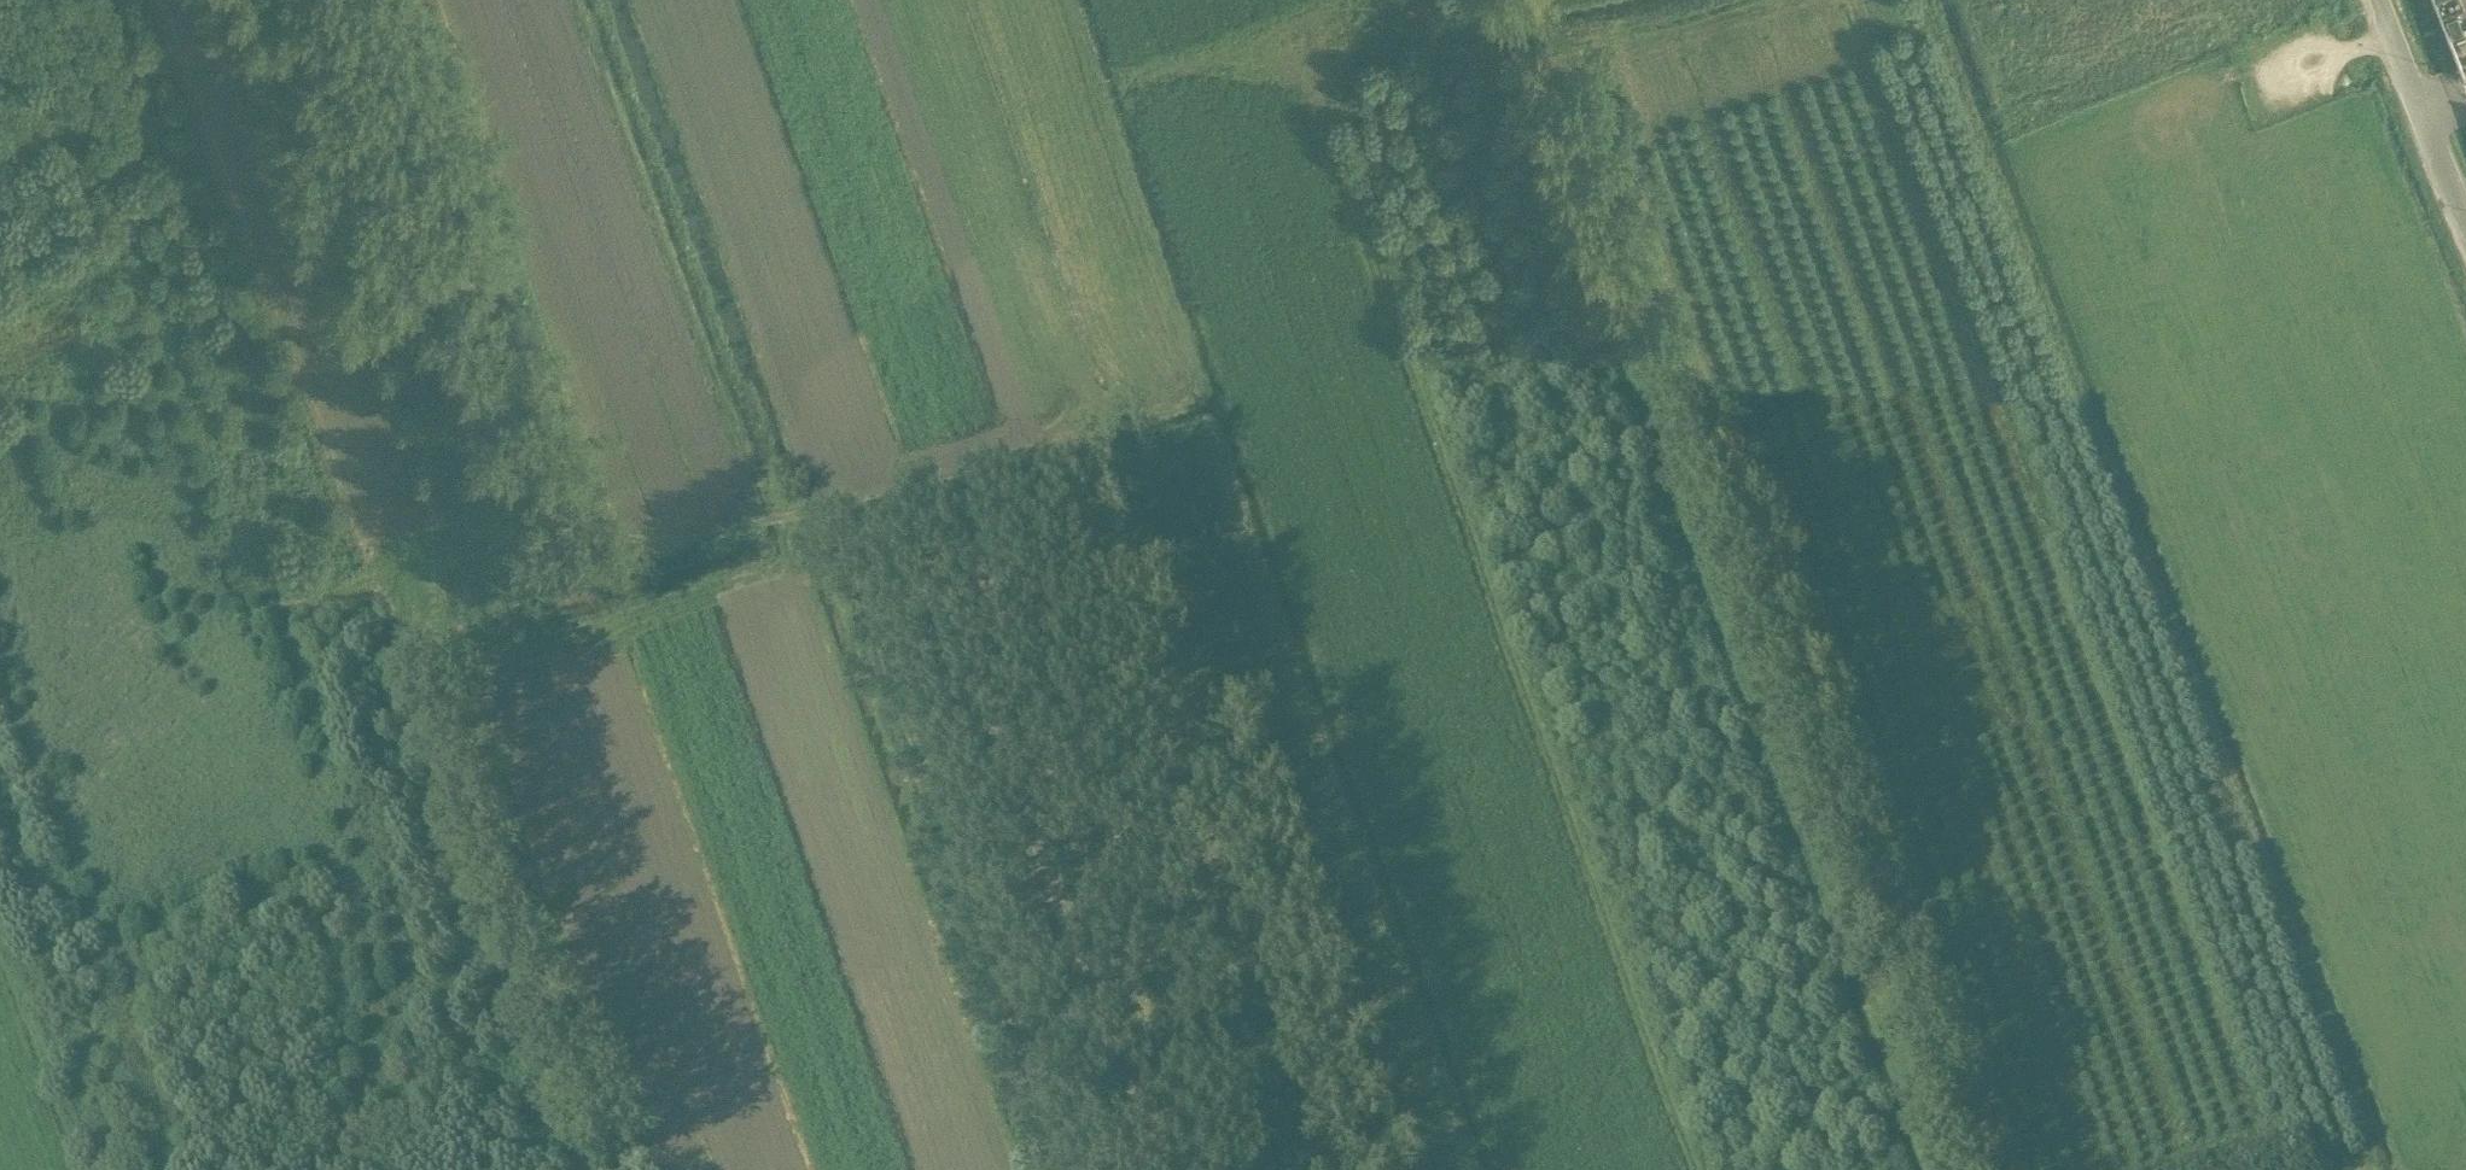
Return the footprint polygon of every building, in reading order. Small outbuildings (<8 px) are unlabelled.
[(2453,55),(2465,51),(2465,43),(2464,35),(2465,35),(2465,5),(2464,0),(2436,0),(2453,55)]
